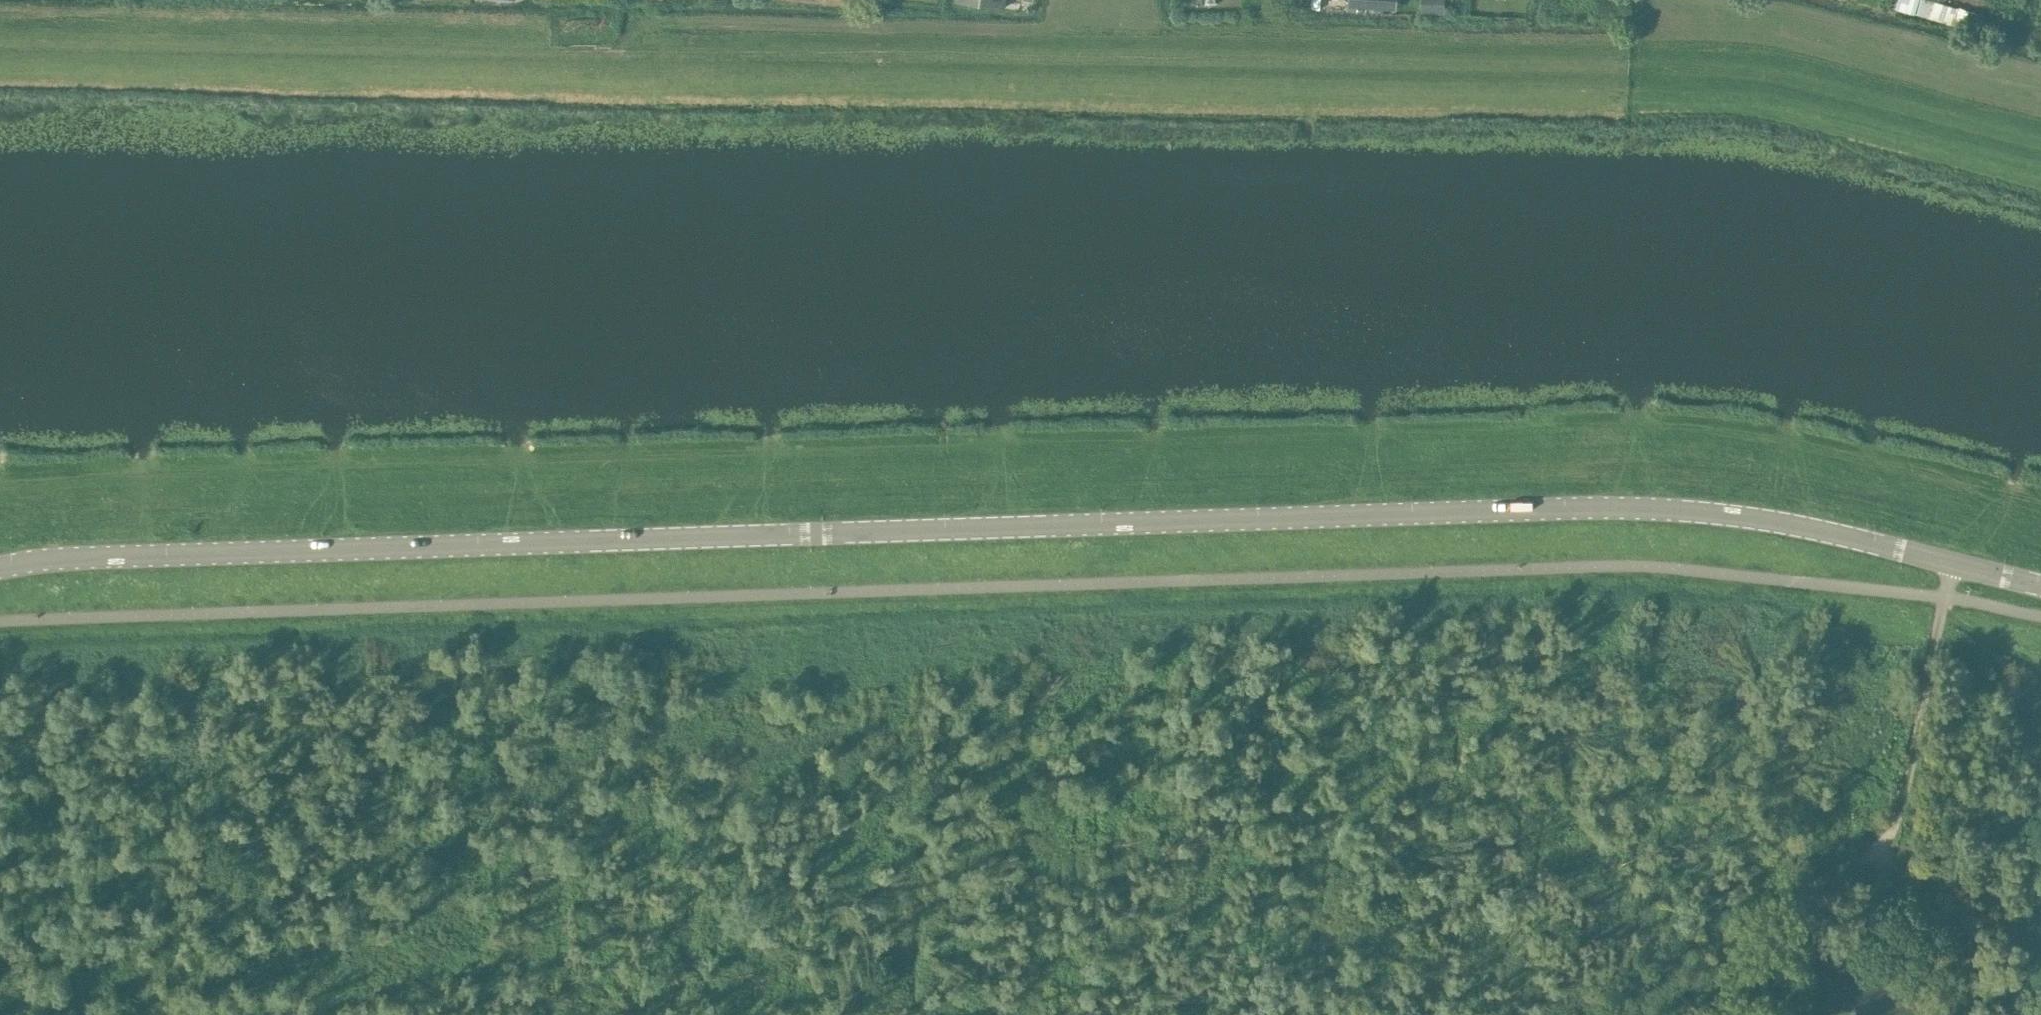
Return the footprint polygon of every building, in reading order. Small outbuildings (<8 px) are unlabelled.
[(1348,6),(1384,8),(1385,0),(1348,0),(1348,6)] [(1914,11),(1950,22),(1955,7),(1932,0),(1917,0),(1914,11)]
